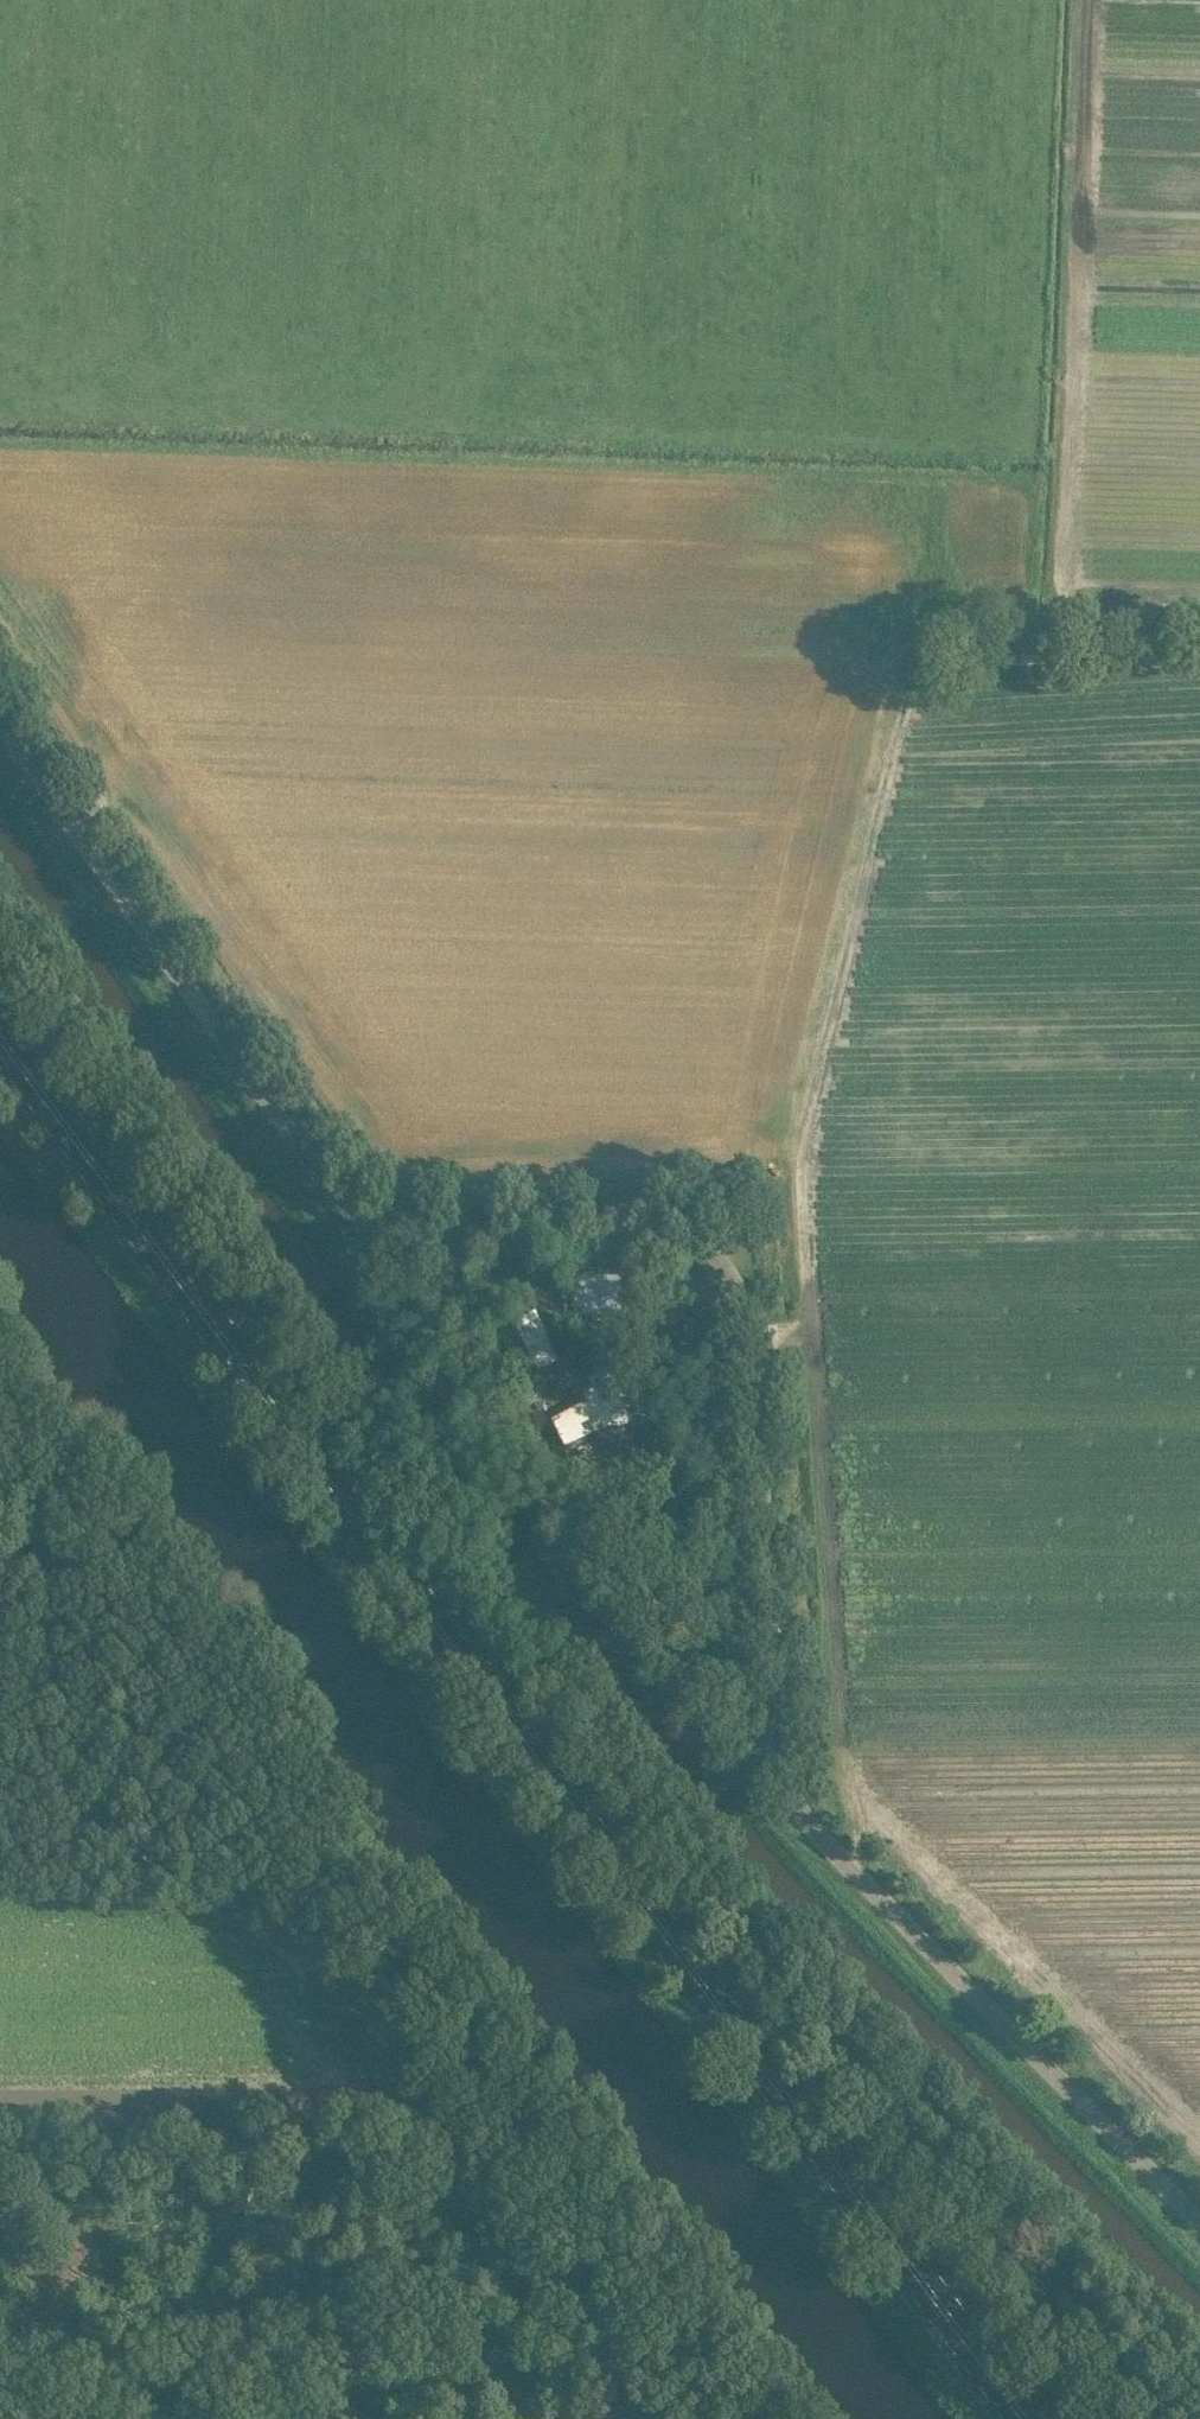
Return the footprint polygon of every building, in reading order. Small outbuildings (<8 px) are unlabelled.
[(554,1423),(566,1447),(594,1433),(596,1436),(604,1432),(624,1430),(650,1416),(632,1382),(624,1386),(615,1368),(598,1375),(604,1388),(585,1398),(589,1405),(554,1423)]
